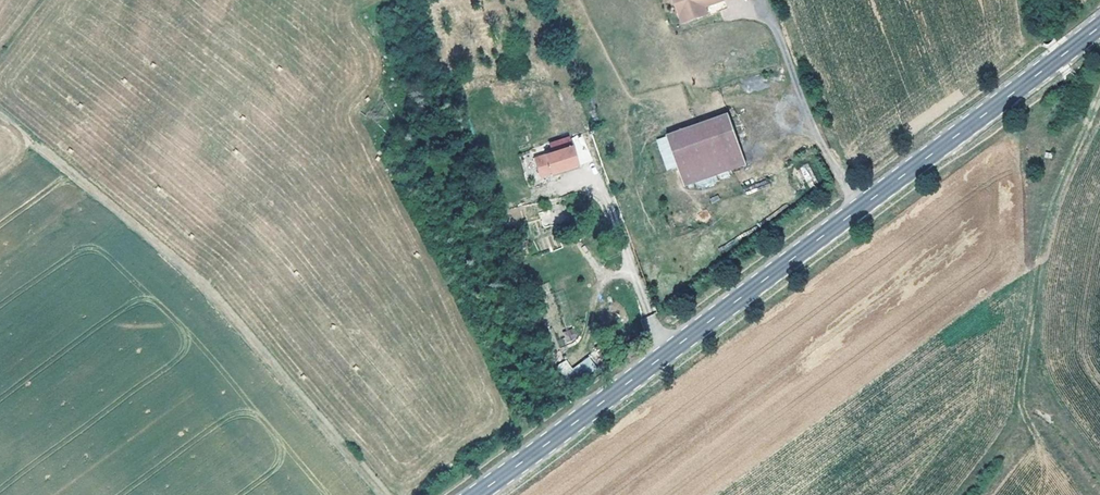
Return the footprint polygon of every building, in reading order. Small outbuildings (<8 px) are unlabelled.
[(671,13),(684,9),(682,1),(685,0),(667,0),(671,13)] [(716,104),(656,127),(674,177),(735,155),(716,104)] [(566,159),(563,151),(560,142),(535,152),(534,152),(537,162),(540,169),(566,159)] [(808,163),(799,167),(808,189),(817,185),(808,163)] [(574,387),(598,368),(588,356),(573,368),(565,359),(557,366),(574,387)]
